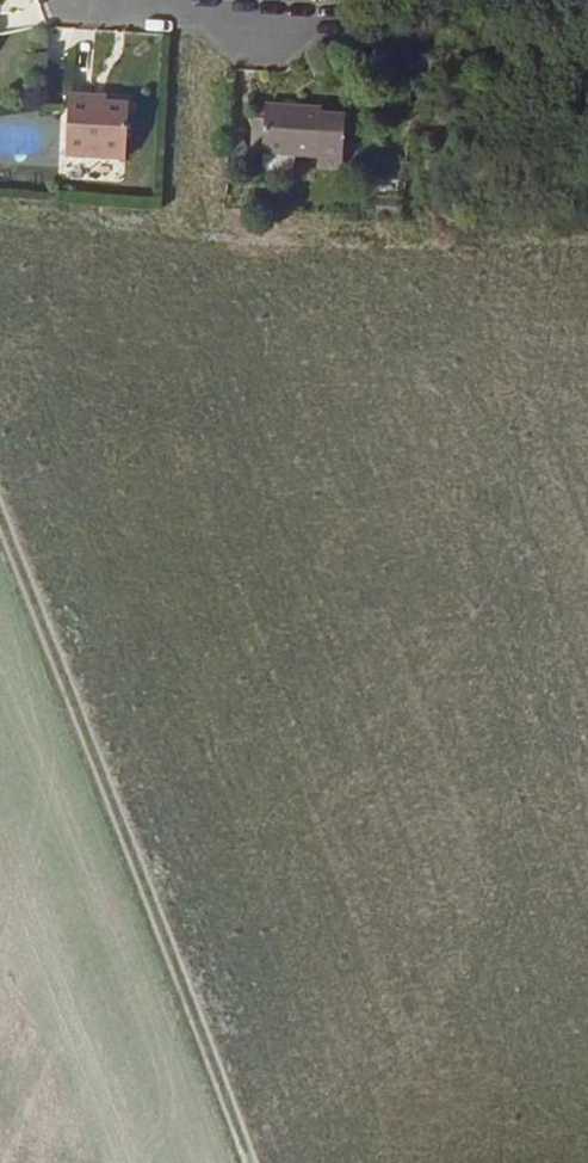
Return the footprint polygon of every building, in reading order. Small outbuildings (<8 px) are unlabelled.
[(94,95),(72,94),(70,154),(129,155),(130,101),(94,100),(94,95)] [(266,100),(266,157),(270,164),(289,166),(294,160),(295,148),(318,149),(318,160),(344,160),(344,105),(322,105),(323,99),(266,100)] [(408,209),(409,187),(383,187),(382,208),(408,209)]
